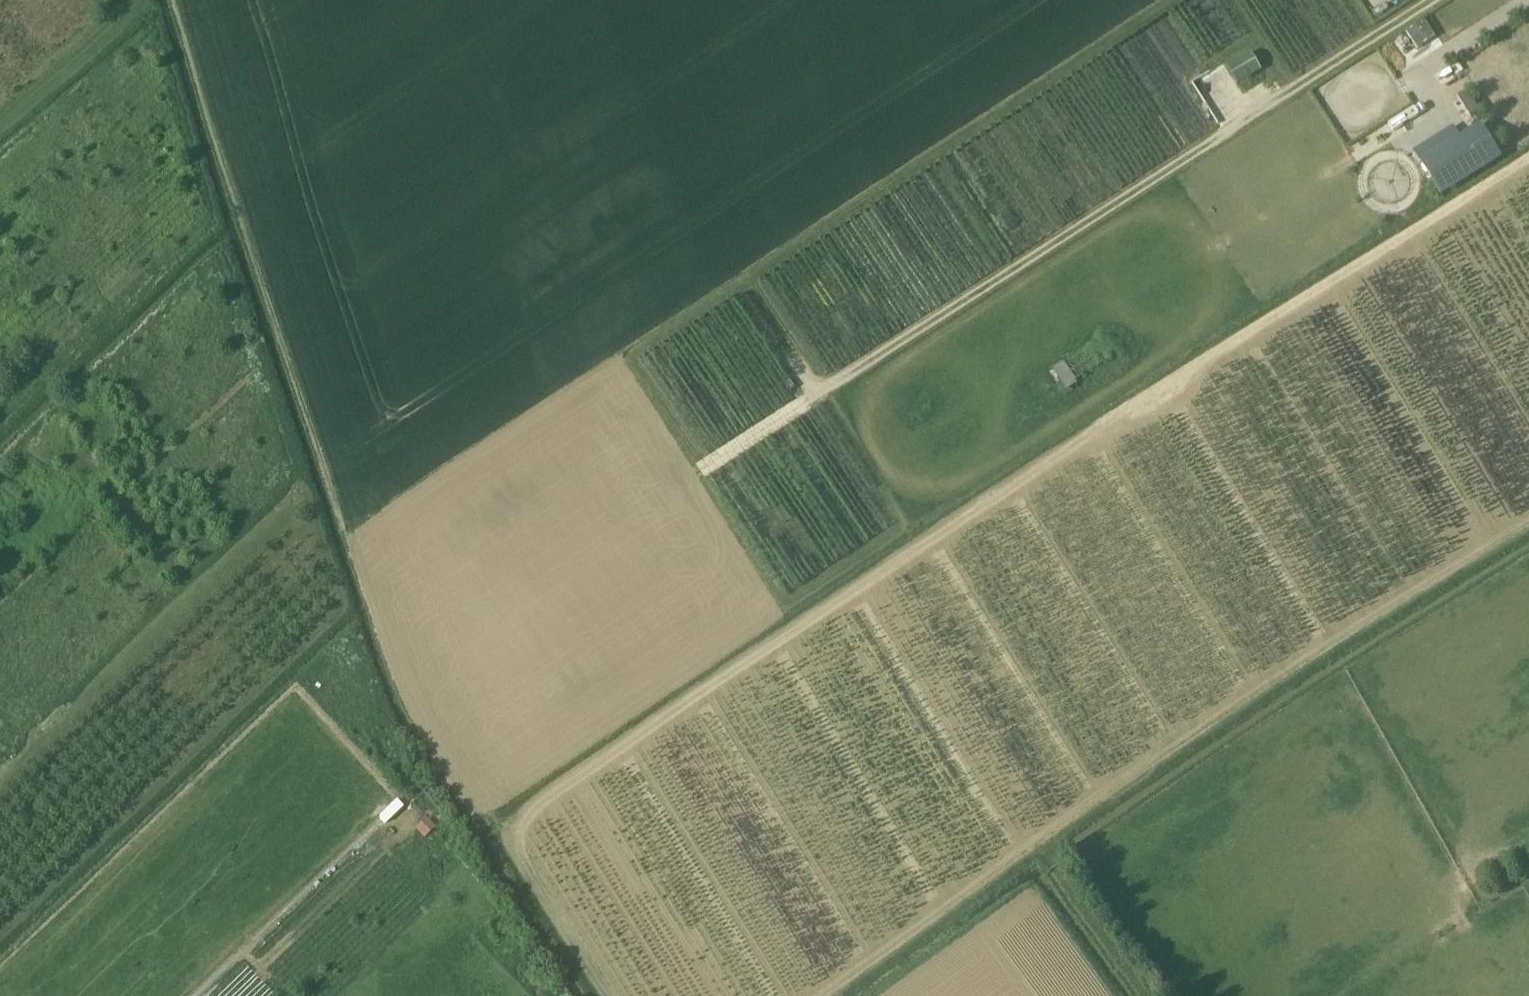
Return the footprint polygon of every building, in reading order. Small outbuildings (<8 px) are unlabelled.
[(1237,84),(1262,70),(1251,51),(1226,65),(1237,84)] [(1516,119),(1528,113),(1528,78),(1503,89),(1516,119)] [(1478,168),(1460,140),(1422,163),(1440,192),(1478,168)] [(1102,342),(1053,366),(1063,386),(1111,363),(1102,342)]
